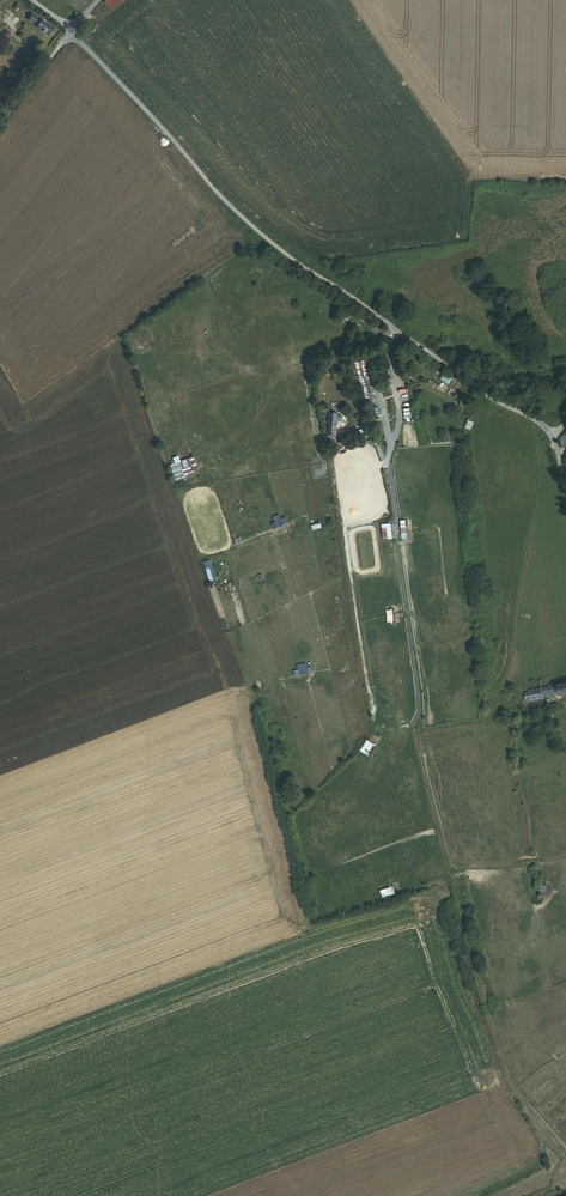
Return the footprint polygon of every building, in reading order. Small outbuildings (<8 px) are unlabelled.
[(104,3),(112,11),(123,0),(106,0),(104,3)] [(54,29),(33,14),(28,21),(49,36),(54,29)] [(344,310),(341,318),(349,320),(351,312),(344,310)] [(360,378),(364,399),(374,397),(365,357),(357,359),(361,377),(360,378)] [(444,372),(439,379),(447,384),(452,377),(444,372)] [(459,404),(465,406),(467,398),(461,396),(459,404)] [(324,437),(337,438),(339,412),(326,411),(324,437)] [(468,420),(465,427),(470,430),(473,422),(468,420)] [(193,456),(169,464),(175,479),(199,471),(193,456)] [(272,523),(274,528),(288,523),(285,517),(281,519),(279,514),(273,517),(275,522),(272,523)] [(210,586),(215,585),(213,579),(216,578),(211,559),(203,561),(210,586)] [(297,664),(298,669),(294,670),(294,675),(313,674),(312,667),(307,667),(307,663),(297,664)] [(565,693),(565,684),(542,689),(541,684),(534,685),(535,690),(530,691),(531,693),(526,694),(528,702),(544,699),(543,696),(545,695),(546,700),(553,699),(552,694),(559,692),(560,694),(565,693)] [(360,750),(367,755),(374,744),(367,739),(360,750)]
